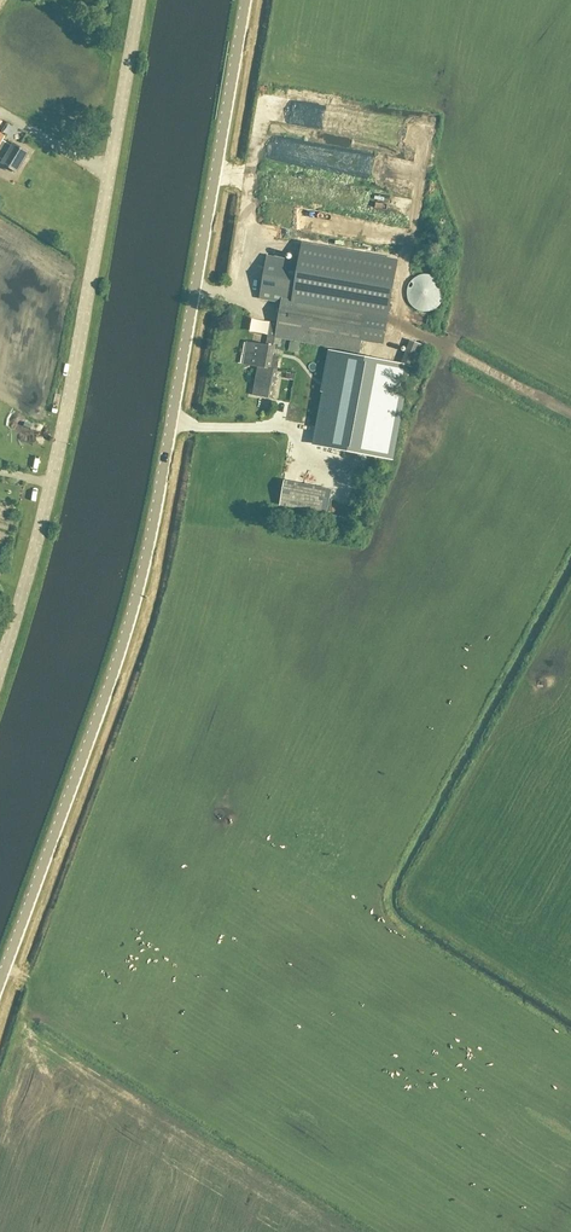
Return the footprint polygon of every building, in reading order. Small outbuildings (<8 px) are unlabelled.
[(28,152),(13,144),(12,146),(2,140),(5,136),(0,134),(0,159),(3,161),(1,164),(15,173),(28,152)] [(243,365),(258,367),(277,370),(279,357),(272,356),(275,338),(360,353),(362,340),(383,343),(395,274),(394,274),(300,257),(301,255),(300,255),(299,262),(267,257),(260,298),(276,301),(275,305),(280,306),(277,322),(270,321),(266,345),(247,342),(243,365)] [(415,277),(411,281),(409,285),(407,288),(407,291),(407,294),(408,300),(409,302),(411,305),(415,308),(420,311),(424,312),(428,312),(431,311),(435,309),(437,308),(441,303),(443,300),(444,298),(444,294),(444,291),(444,288),(443,285),(441,282),(438,279),(435,277),(432,275),(426,274),(420,275),(418,276),(415,277)] [(327,352),(310,445),(377,457),(390,459),(391,459),(391,456),(395,438),(399,417),(408,367),(377,362),(327,352)] [(258,367),(253,395),(272,399),(277,370),(258,367)]
